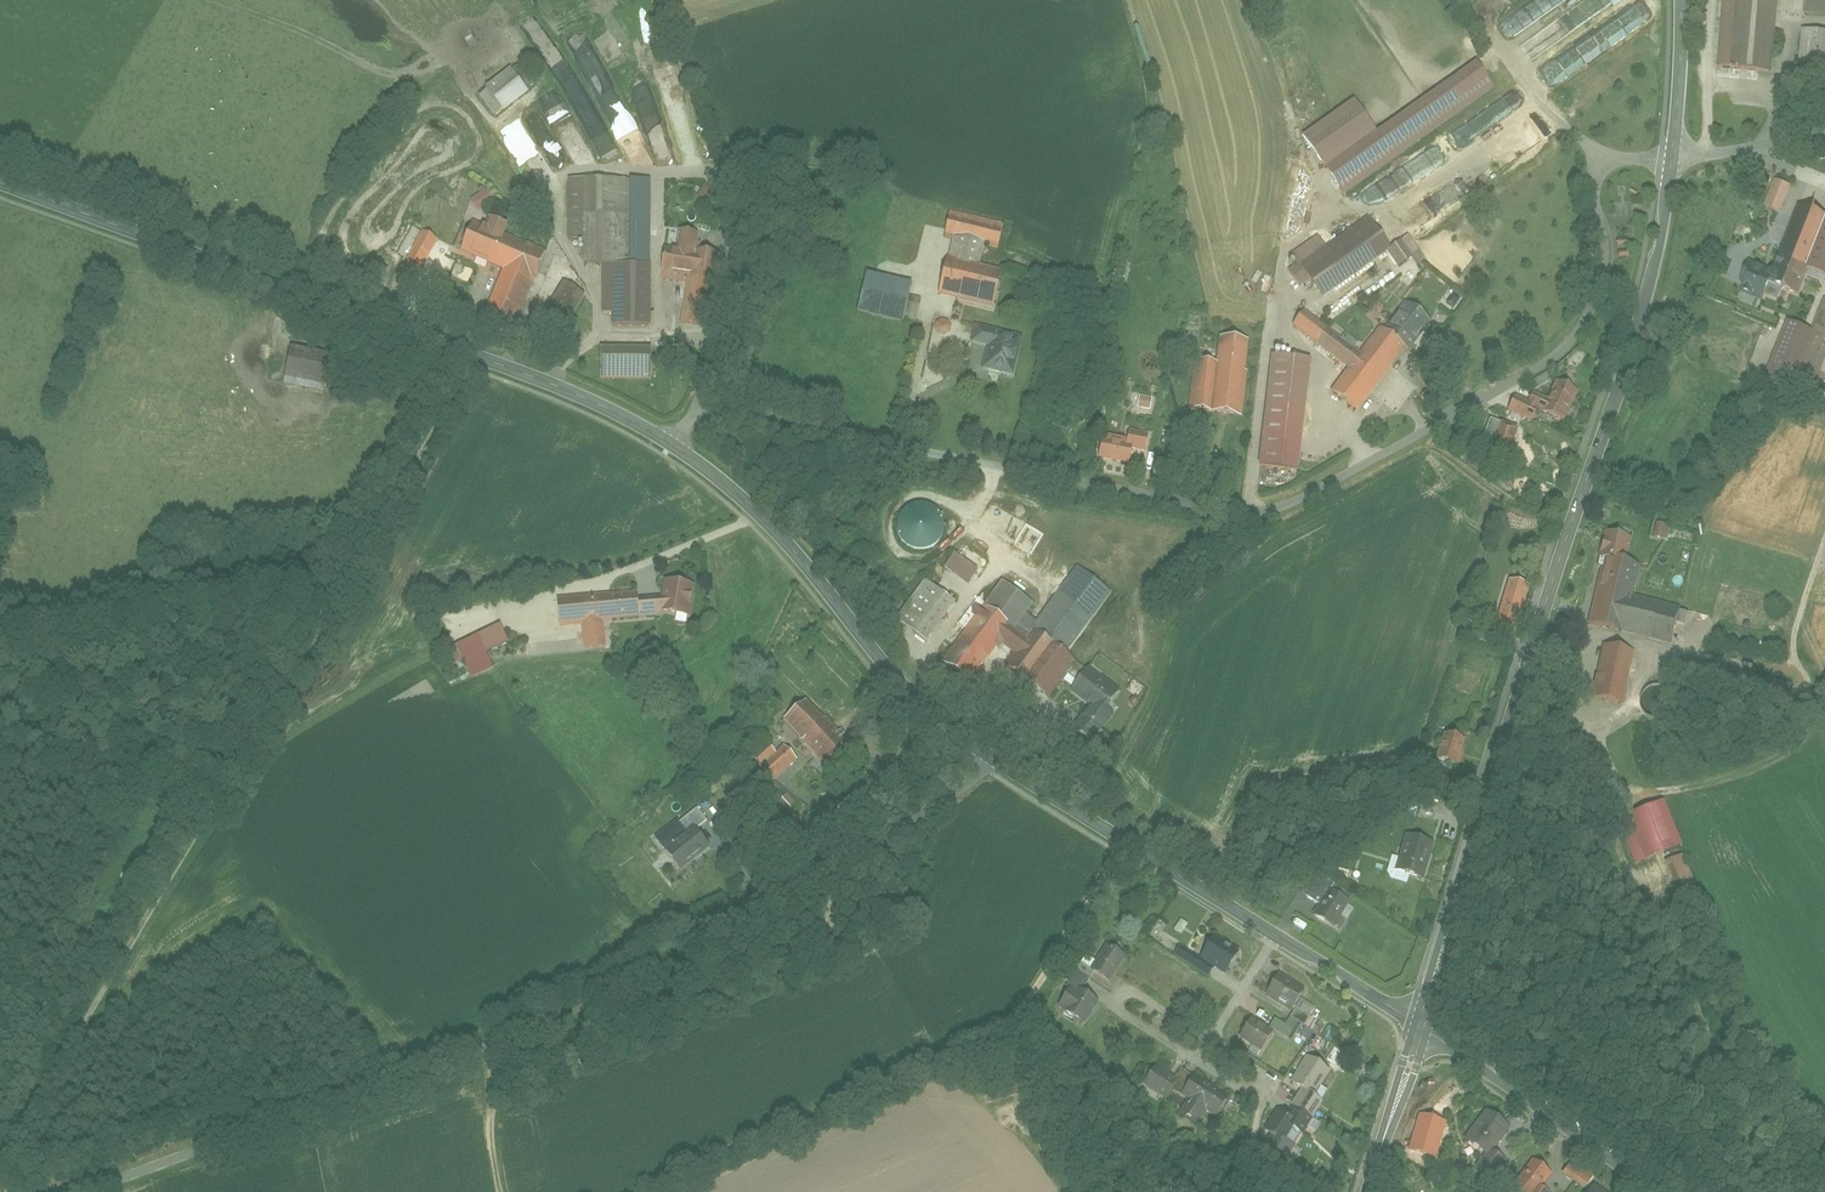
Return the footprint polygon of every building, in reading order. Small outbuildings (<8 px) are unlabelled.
[(1691,87),(1719,89),(1720,68),(1770,71),(1775,0),(1718,0),(1717,13),(1696,11),(1691,87)] [(1806,10),(1824,11),(1824,0),(1806,0),(1806,10)] [(1797,67),(1824,67),(1824,31),(1798,30),(1797,67)] [(486,89),(505,112),(530,92),(510,68),(486,89)] [(1344,194),(1493,88),(1479,69),(1382,138),(1355,100),(1303,138),(1344,194)] [(649,203),(633,203),(633,179),(567,178),(566,241),(584,241),(584,267),(610,267),(609,325),(651,325),(652,257),(649,257),(649,203)] [(1773,179),(1763,205),(1785,212),(1794,187),(1773,179)] [(484,187),(469,200),(479,211),(494,197),(484,187)] [(1809,269),(1824,275),(1824,217),(1799,206),(1771,273),(1748,264),(1741,282),(1744,284),(1741,292),(1759,299),(1761,293),(1777,300),(1781,289),(1798,296),(1809,269)] [(948,234),(958,237),(951,261),(948,260),(939,292),(994,307),(1003,276),(979,269),(986,244),(998,246),(1004,220),(955,208),(948,234)] [(477,213),(461,253),(501,269),(485,308),(516,320),(532,282),(534,283),(550,243),(477,213)] [(1318,235),(1293,253),(1325,297),(1393,249),(1372,218),(1328,249),(1318,235)] [(665,248),(662,271),(687,275),(679,326),(709,331),(721,256),(696,252),(699,232),(679,229),(676,249),(665,248)] [(420,232),(407,259),(425,268),(439,241),(420,232)] [(870,272),(861,312),(904,322),(913,282),(870,272)] [(583,291),(564,281),(537,329),(555,340),(583,291)] [(1795,369),(1824,381),(1824,299),(1824,298),(1795,369)] [(1404,303),(1383,332),(1378,328),(1364,348),(1307,307),(1293,328),(1348,367),(1330,392),(1359,413),(1427,320),(1404,303)] [(990,346),(986,368),(1015,374),(1024,329),(979,320),(974,343),(990,346)] [(1191,358),(1185,409),(1241,415),(1248,341),(1217,337),(1215,360),(1191,358)] [(599,348),(600,379),(652,377),(651,346),(599,348)] [(298,349),(292,382),(328,389),(334,355),(298,349)] [(1272,357),(1259,467),(1302,472),(1315,362),(1272,357)] [(1534,420),(1538,410),(1546,414),(1545,416),(1564,424),(1578,388),(1558,381),(1550,403),(1516,390),(1509,411),(1534,420)] [(1141,393),(1138,408),(1149,410),(1152,395),(1141,393)] [(1480,457),(1505,465),(1516,431),(1492,422),(1480,457)] [(1103,438),(1098,457),(1133,465),(1137,446),(1103,438)] [(1682,611),(1630,598),(1639,562),(1626,559),(1632,538),(1605,531),(1599,557),(1604,558),(1588,622),(1674,643),(1682,611)] [(954,554),(945,568),(969,583),(978,569),(954,554)] [(557,588),(558,622),(581,622),(582,645),(605,644),(604,622),(679,621),(679,615),(693,617),(697,579),(666,576),(664,587),(557,588)] [(1507,577),(1491,631),(1514,638),(1531,585),(1507,577)] [(925,578),(895,618),(926,640),(956,600),(925,578)] [(1075,659),(1067,653),(1094,616),(1059,592),(1038,622),(1026,614),(1033,604),(1001,581),(985,604),(983,602),(940,663),(971,686),(1002,643),(1016,653),(1007,667),(1048,696),(1075,659)] [(1740,582),(1737,595),(1758,600),(1761,587),(1740,582)] [(1736,614),(1733,625),(1755,631),(1758,619),(1736,614)] [(494,665),(489,654),(509,644),(501,626),(459,646),(473,675),(494,665)] [(1604,645),(1592,699),(1620,705),(1632,651),(1604,645)] [(1118,711),(1113,707),(1125,690),(1091,664),(1072,690),(1093,706),(1078,726),(1097,740),(1118,711)] [(1672,689),(1666,684),(1660,683),(1655,684),(1650,686),(1646,689),(1643,694),(1642,700),(1643,706),(1648,712),(1654,715),(1660,716),(1666,715),(1671,711),(1673,708),(1675,703),(1675,694),(1672,689)] [(813,693),(785,718),(829,767),(857,742),(813,693)] [(1443,730),(1434,760),(1452,766),(1462,736),(1443,730)] [(783,745),(757,767),(774,787),(800,766),(783,745)] [(1665,800),(1618,819),(1638,868),(1685,849),(1665,800)] [(682,822),(689,832),(664,851),(679,871),(712,847),(704,836),(712,830),(697,811),(682,822)] [(1420,885),(1434,846),(1407,837),(1393,875),(1420,885)] [(1688,854),(1666,863),(1681,899),(1703,890),(1688,854)] [(1311,870),(1298,893),(1317,904),(1330,881),(1311,870)] [(1328,888),(1313,919),(1341,933),(1357,903),(1328,888)] [(1240,952),(1213,935),(1202,953),(1181,941),(1172,956),(1205,976),(1212,964),(1228,973),(1240,952)] [(1106,946),(1092,969),(1113,982),(1127,959),(1106,946)] [(1276,977),(1264,998),(1289,1013),(1301,992),(1276,977)] [(1076,985),(1060,1006),(1085,1025),(1100,1004),(1076,985)] [(1299,1003),(1290,1017),(1303,1025),(1312,1011),(1299,1003)] [(1252,1017),(1237,1040),(1262,1056),(1277,1033),(1252,1017)] [(1308,1052),(1289,1082),(1309,1095),(1328,1065),(1308,1052)] [(1161,1070),(1149,1088),(1167,1101),(1180,1083),(1161,1070)] [(1190,1101),(1182,1112),(1199,1124),(1207,1113),(1216,1119),(1234,1093),(1201,1070),(1183,1096),(1190,1101)] [(1299,1091),(1292,1104),(1308,1113),(1315,1099),(1299,1091)] [(1281,1100),(1263,1131),(1290,1147),(1308,1117),(1281,1100)] [(1486,1110),(1463,1140),(1485,1157),(1508,1127),(1486,1110)] [(1481,1173),(1492,1181),(1507,1161),(1496,1152),(1481,1173)] [(1543,1187),(1552,1173),(1532,1161),(1513,1190),(1516,1191),(1551,1191),(1543,1187)] [(1571,1165),(1563,1176),(1585,1190),(1593,1179),(1571,1165)]
